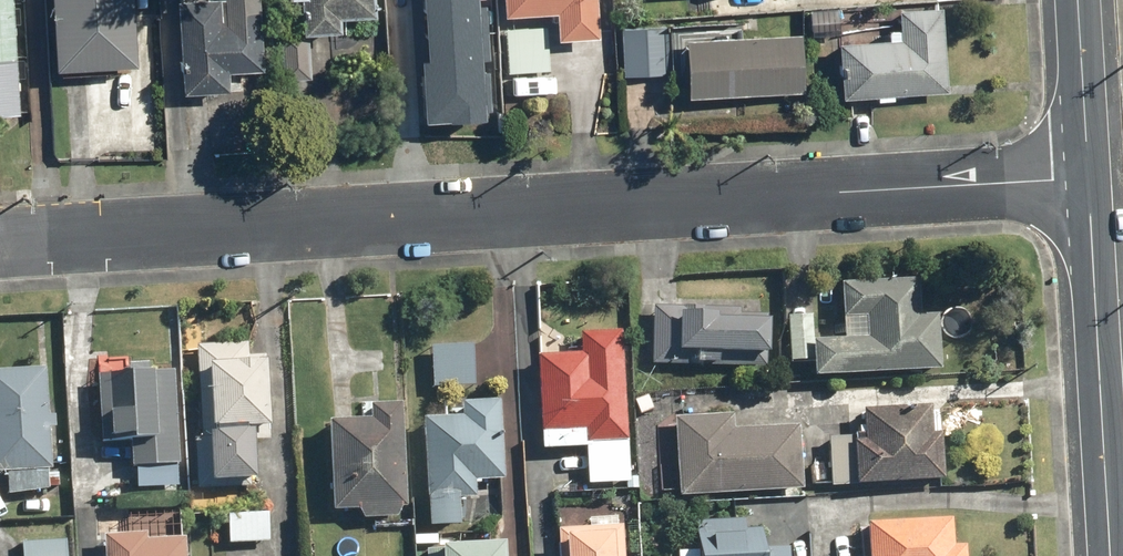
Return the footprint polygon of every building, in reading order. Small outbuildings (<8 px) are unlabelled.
[(13,120),(7,0),(0,0),(0,121),(13,120)] [(46,76),(130,73),(128,0),(43,0),(46,76)] [(263,0),(185,0),(181,89),(259,93),(263,0)] [(281,6),(292,6),(293,25),(296,25),(296,38),(278,39),(279,87),(309,87),(308,39),(333,39),(333,25),(367,24),(366,0),(281,0),(281,6)] [(489,32),(488,0),(427,0),(428,35),(489,32)] [(599,42),(598,0),(507,0),(507,19),(555,17),(556,44),(599,42)] [(835,12),(805,14),(806,37),(837,35),(835,12)] [(833,48),(835,102),(942,98),(938,12),(894,14),(895,37),(873,38),(873,46),(833,48)] [(619,81),(664,81),(664,94),(678,94),(678,103),(798,103),(799,38),(739,38),(739,21),(619,21),(619,81)] [(544,29),(501,30),(503,80),(511,80),(512,99),(554,97),(554,77),(546,78),(544,29)] [(489,32),(428,35),(430,64),(424,65),(428,124),(494,121),(489,32)] [(805,379),(934,376),(933,317),(917,317),(916,283),(834,285),(836,346),(809,347),(808,316),(782,317),(783,363),(804,362),(805,379)] [(648,309),(645,366),(755,371),(758,313),(648,309)] [(533,361),(535,453),(581,452),(581,487),(623,487),(621,337),(573,338),(573,361),(533,361)] [(476,342),(433,343),(433,386),(477,385),(476,342)] [(262,346),(192,345),(191,414),(198,414),(198,435),(202,435),(201,487),(247,487),(247,436),(261,436),(262,346)] [(0,374),(0,477),(2,477),(3,495),(55,493),(55,475),(45,475),(43,430),(50,430),(50,409),(42,410),(40,372),(0,374)] [(175,375),(96,374),(95,445),(100,445),(100,459),(128,460),(128,470),(133,470),(133,491),(174,491),(175,375)] [(477,482),(504,481),(502,398),(462,399),(462,415),(426,415),(428,526),(463,525),(462,496),(477,496),(477,482)] [(365,514),(409,513),(406,402),(373,403),(373,418),(330,419),(333,508),(365,507),(365,514)] [(823,442),(825,490),(938,486),(936,437),(926,438),(924,408),(859,411),(860,441),(823,442)] [(728,419),(671,419),(672,501),(795,499),(794,431),(729,431),(728,419)] [(269,511),(231,512),(231,539),(269,539),(269,511)] [(739,524),(688,525),(689,555),(673,555),(787,555),(787,552),(758,553),(758,535),(739,535),(739,524)] [(860,526),(861,555),(963,555),(962,547),(949,547),(948,525),(860,526)] [(621,528),(555,530),(555,555),(622,555),(621,528)] [(100,535),(100,555),(182,555),(182,543),(141,543),(141,535),(100,535)] [(68,540),(15,542),(16,555),(68,555),(68,540)]
